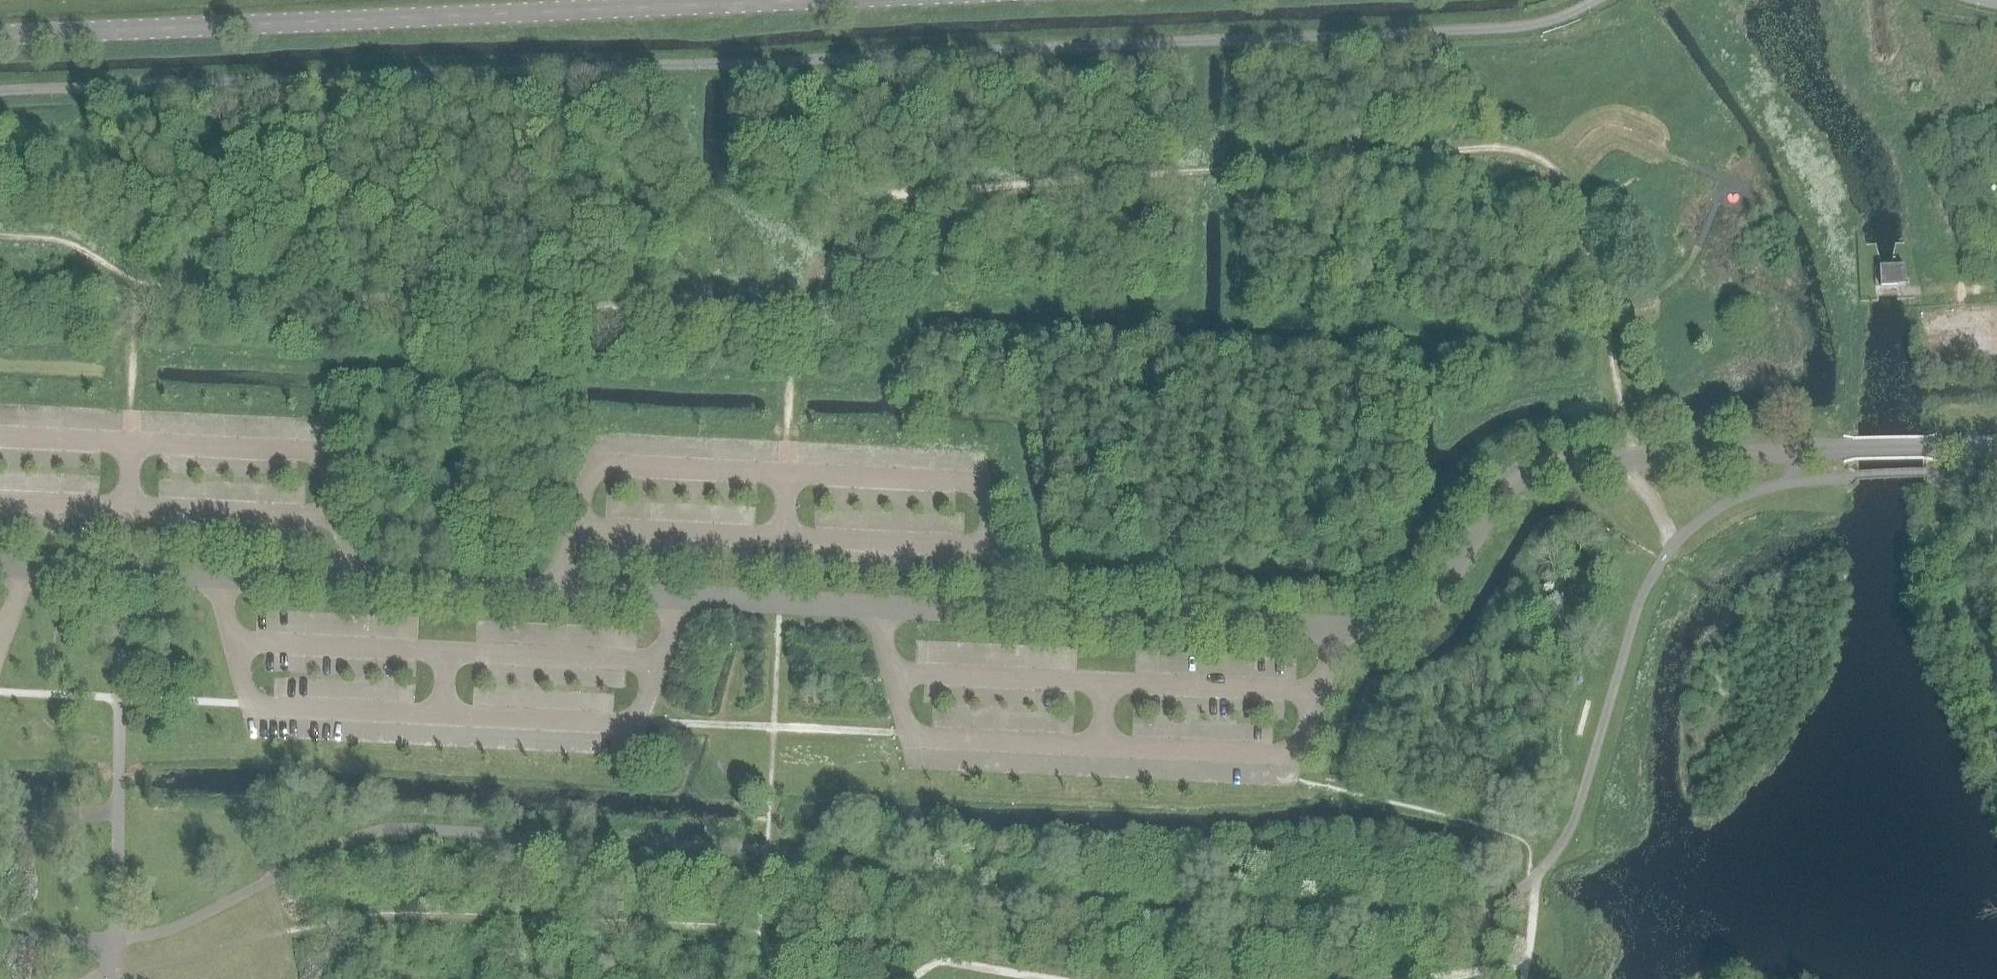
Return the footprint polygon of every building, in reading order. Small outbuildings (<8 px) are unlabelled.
[(1889,285),(1905,285),(1904,267),(1889,268),(1879,269),(1880,286),(1889,285)]
